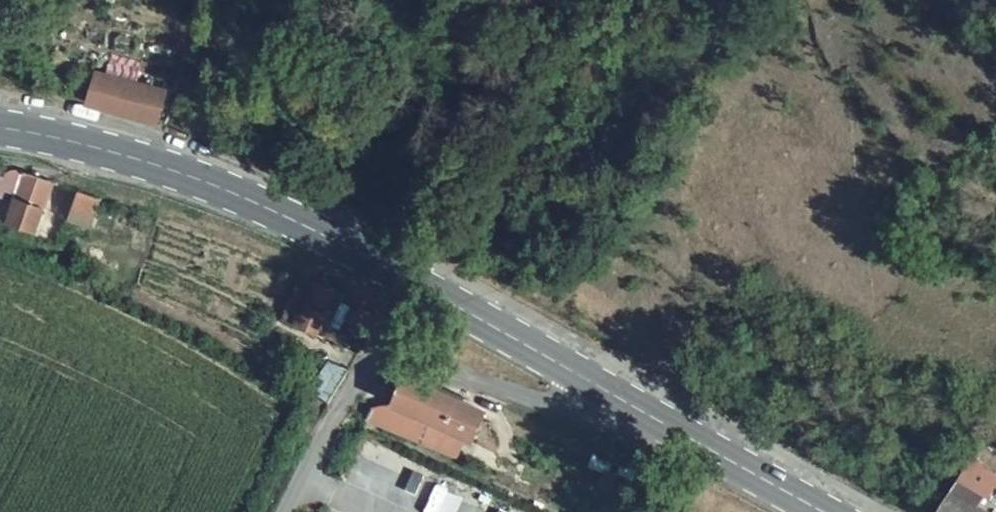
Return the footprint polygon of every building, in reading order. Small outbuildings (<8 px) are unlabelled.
[(140,64),(111,57),(106,78),(135,86),(140,64)] [(106,78),(96,75),(85,104),(134,117),(151,123),(161,93),(135,86),(106,78)] [(52,181),(25,171),(8,222),(34,231),(52,181)] [(75,224),(89,229),(100,198),(79,191),(65,226),(73,230),(75,224)] [(430,234),(416,228),(410,240),(424,246),(430,234)] [(304,277),(285,318),(318,334),(321,328),(344,339),(349,331),(366,341),(381,320),(362,309),(341,295),(336,293),(320,285),(304,277)] [(485,410),(405,376),(392,404),(428,420),(472,439),(485,410)] [(421,443),(428,420),(392,404),(372,409),(365,420),(421,443)] [(383,489),(394,462),(367,451),(356,478),(383,489)] [(987,500),(995,484),(995,474),(973,459),(958,483),(942,511),(980,511),(987,500)] [(426,474),(417,470),(409,491),(418,495),(426,474)]
